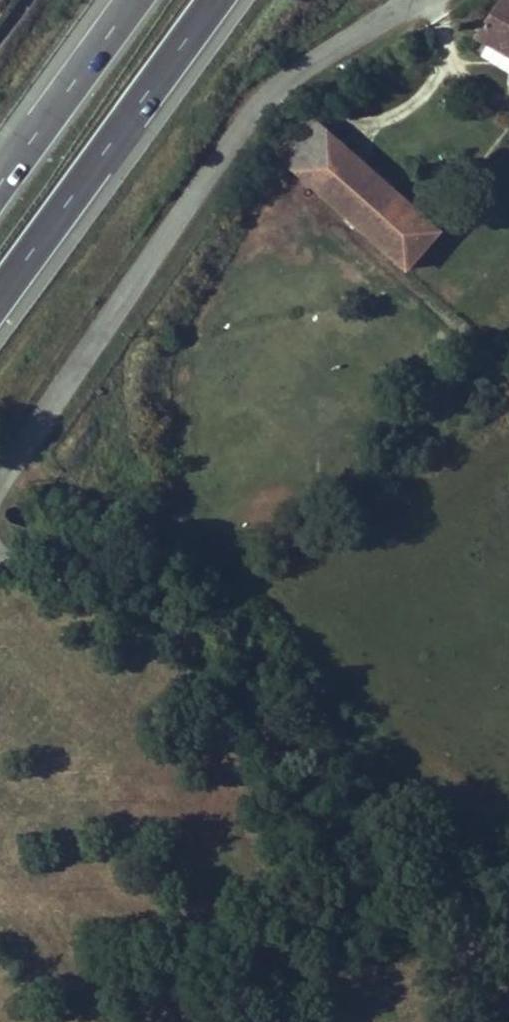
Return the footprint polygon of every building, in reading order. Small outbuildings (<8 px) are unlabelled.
[(475,36),(508,55),(508,0),(501,0),(475,36)] [(317,192),(350,154),(305,114),(272,152),(317,192)] [(405,271),(437,231),(436,230),(350,154),(317,192),(405,271)]
